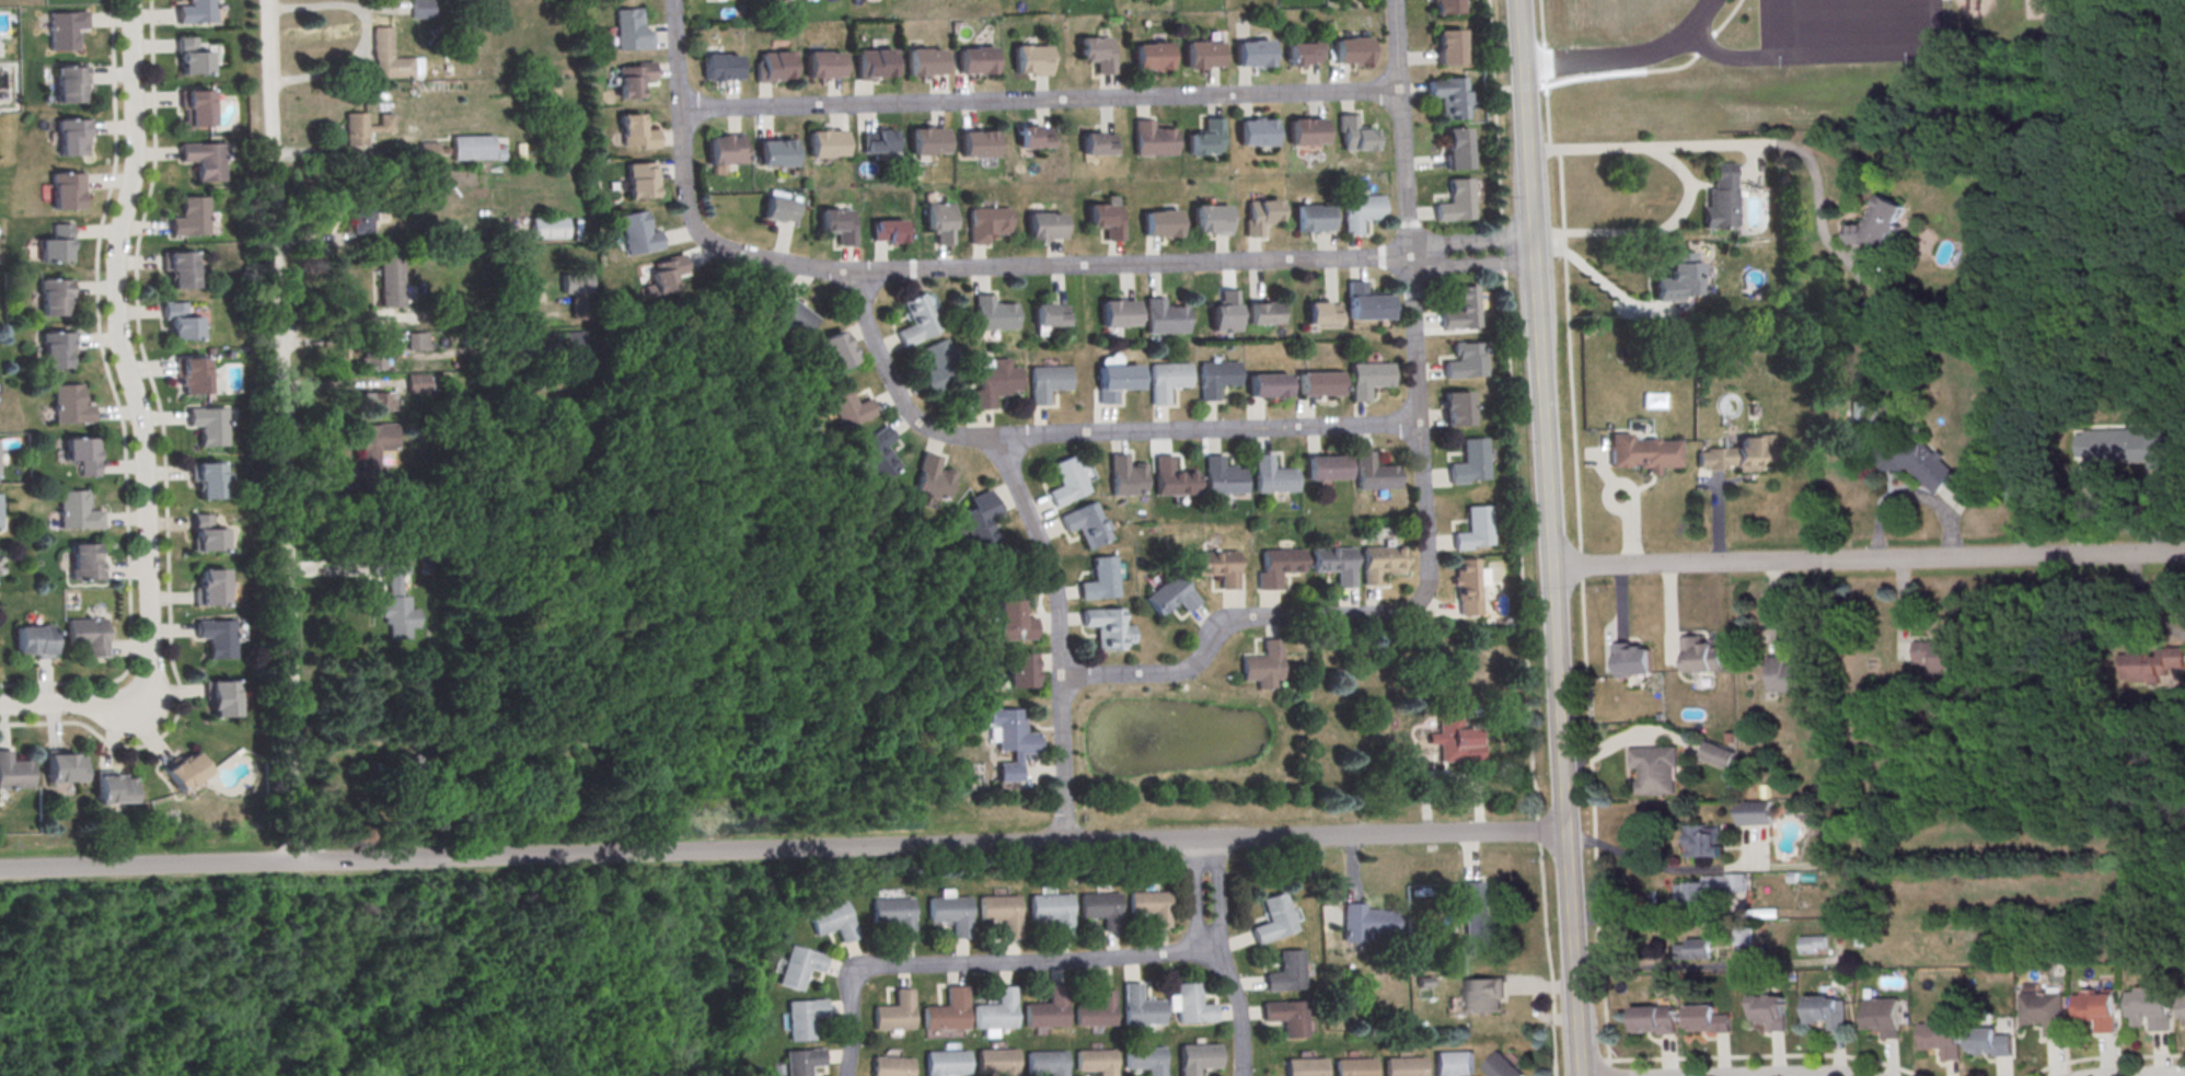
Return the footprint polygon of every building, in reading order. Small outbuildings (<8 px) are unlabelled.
[(186,2),(186,0),(215,0),(216,22),(177,24),(176,5),(188,4),(188,2),(186,2)] [(413,20),(412,0),(431,0),(432,20),(413,20)] [(1432,14),(1459,14),(1459,0),(1432,0),(1432,14)] [(614,11),(616,53),(652,50),(652,33),(641,33),(640,10),(614,11)] [(48,11),(86,11),(88,28),(74,28),(74,33),(78,33),(79,49),(48,50),(48,11)] [(372,28),(392,28),(393,59),(421,59),(423,79),(377,80),(375,61),(373,61),(372,28)] [(1436,64),(1464,64),(1464,29),(1436,29),(1436,64)] [(176,39),(195,38),(195,54),(208,54),(209,77),(180,78),(180,57),(176,57),(176,39)] [(1346,41),(1366,39),(1367,67),(1355,67),(1355,69),(1333,70),(1332,43),(1346,42),(1346,41)] [(1078,42),(1109,41),(1110,58),(1113,58),(1113,76),(1096,76),(1095,63),(1086,65),(1086,61),(1078,61),(1078,42)] [(1135,42),(1135,70),(1169,70),(1169,42),(1135,42)] [(1288,66),(1319,66),(1319,42),(1288,42),(1288,66)] [(1235,45),(1235,70),(1270,69),(1269,43),(1248,43),(1249,45),(1235,45)] [(1184,71),(1183,45),(1203,44),(1203,45),(1218,45),(1219,70),(1184,71)] [(1015,49),(1015,76),(1030,76),(1030,78),(1050,78),(1050,48),(1015,49)] [(992,49),(993,77),(967,78),(967,76),(959,77),(959,53),(973,51),(973,50),(992,49)] [(907,53),(909,79),(935,79),(935,77),(943,77),(941,53),(927,54),(927,51),(907,53)] [(857,54),(891,53),(892,79),(880,80),(880,82),(858,82),(857,54)] [(807,55),(808,82),(833,81),(833,80),(841,79),(841,56),(826,56),(826,54),(807,55)] [(755,56),(790,55),(790,81),(778,82),(778,84),(756,84),(755,56)] [(705,57),(705,84),(731,83),(731,82),(739,82),(738,58),(725,58),(725,57),(705,57)] [(652,63),(654,82),(639,83),(640,101),(620,102),(618,70),(636,69),(636,65),(652,63)] [(53,70),(83,69),(83,88),(80,88),(80,105),(56,106),(55,82),(54,82),(53,70)] [(1426,83),(1441,82),(1441,81),(1464,79),(1466,120),(1440,123),(1438,101),(1427,101),(1426,83)] [(180,93),(212,92),(213,131),(184,131),(183,111),(181,111),(180,93)] [(345,115),(345,148),(366,148),(366,115),(345,115)] [(658,150),(656,131),(641,132),(639,115),(620,117),(623,149),(640,147),(640,151),(658,150)] [(1337,117),(1338,135),(1341,135),(1341,153),(1372,152),(1372,129),(1355,129),(1354,117),(1337,117)] [(1222,119),(1222,137),(1218,137),(1219,157),(1188,158),(1187,137),(1204,136),(1203,120),(1222,119)] [(1134,159),(1175,158),(1175,130),(1151,131),(1151,122),(1133,123),(1134,159)] [(1237,125),(1238,149),(1272,149),(1271,122),(1251,123),(1251,124),(1237,125)] [(1288,124),(1288,149),(1323,148),(1322,122),(1303,122),(1303,124),(1288,124)] [(55,124),(85,123),(85,141),(82,141),(82,159),(58,160),(57,136),(56,136),(55,124)] [(1019,147),(1050,147),(1050,125),(1019,125),(1019,147)] [(910,131),(911,158),(945,157),(945,130),(910,131)] [(1444,132),(1467,130),(1469,172),(1446,173),(1444,132)] [(808,135),(809,161),(843,160),(843,134),(808,135)] [(860,135),(892,134),(893,155),(862,155),(860,135)] [(960,134),(961,161),(995,160),(995,134),(960,134)] [(1082,136),(1082,158),(1114,158),(1114,136),(1082,136)] [(451,138),(451,163),(493,162),(492,137),(451,138)] [(707,140),(741,140),(741,165),(708,166),(707,140)] [(759,143),(791,142),(793,169),(759,170),(759,143)] [(419,143),(438,143),(439,163),(419,164),(419,143)] [(178,147),(221,146),(222,183),(196,184),(195,163),(180,164),(178,147)] [(626,162),(626,198),(655,198),(655,162),(626,162)] [(1734,165),(1735,230),(1703,231),(1703,211),(1708,211),(1708,192),(1713,192),(1712,166),(1734,165)] [(51,173),(84,172),(84,189),(80,189),(80,208),(53,208),(51,173)] [(1447,182),(1470,181),(1472,221),(1434,223),(1434,206),(1448,206),(1447,182)] [(350,189),(351,234),(370,234),(370,223),(373,223),(372,188),(350,189)] [(798,202),(767,195),(763,218),(794,224),(798,202)] [(207,196),(208,233),(170,234),(170,218),(181,218),(181,215),(178,215),(178,196),(207,196)] [(1342,198),(1381,197),(1383,221),(1360,222),(1361,238),(1343,238),(1342,198)] [(1279,198),(1248,199),(1248,218),(1245,218),(1245,235),(1263,235),(1263,223),(1272,223),(1272,219),(1280,219),(1279,198)] [(1881,199),(1905,210),(1884,253),(1872,246),(1859,247),(1848,247),(1847,228),(1863,228),(1873,206),(1876,207),(1881,199)] [(951,202),(926,202),(926,234),(938,234),(938,244),(951,244),(951,202)] [(1087,204),(1118,204),(1119,222),(1122,222),(1123,240),(1105,241),(1105,229),(1095,229),(1095,224),(1088,224),(1087,204)] [(1228,207),(1228,238),(1211,238),(1211,236),(1192,236),(1191,208),(1228,207)] [(1294,209),(1295,235),(1328,234),(1327,209),(1314,210),(1314,208),(1294,209)] [(968,211),(969,247),(987,246),(987,238),(1009,236),(1008,210),(968,211)] [(618,217),(644,211),(649,234),(657,232),(661,251),(627,257),(618,217)] [(819,211),(854,211),(855,247),(837,247),(836,235),(820,235),(819,211)] [(1142,215),(1155,215),(1155,213),(1176,212),(1177,241),(1166,241),(1166,242),(1157,242),(1157,240),(1143,240),(1142,215)] [(1027,216),(1027,243),(1062,242),(1061,216),(1027,216)] [(530,219),(565,218),(566,240),(530,241),(530,219)] [(904,220),(872,220),(872,243),(904,243),(904,220)] [(38,262),(71,262),(71,222),(50,222),(50,238),(38,238),(38,262)] [(161,255),(195,254),(196,291),(170,291),(170,282),(166,282),(166,274),(162,274),(161,255)] [(1663,255),(1693,254),(1695,265),(1698,265),(1699,279),(1695,279),(1695,299),(1680,300),(1680,304),(1665,304),(1653,305),(1652,280),(1666,279),(1666,273),(1663,274),(1663,255)] [(379,256),(402,255),(403,309),(380,309),(379,256)] [(639,264),(645,296),(678,290),(675,274),(686,272),(683,255),(639,264)] [(555,275),(591,274),(591,296),(555,297),(555,275)] [(37,284),(68,284),(68,301),(65,302),(65,320),(41,320),(39,296),(38,296),(37,284)] [(1348,324),(1387,323),(1387,299),(1364,299),(1364,284),(1346,285),(1348,324)] [(1453,290),(1477,288),(1479,329),(1441,332),(1440,314),(1454,314),(1453,290)] [(1210,309),(1210,335),(1237,334),(1236,292),(1218,292),(1219,309),(1210,309)] [(901,304),(922,294),(939,332),(902,349),(894,334),(912,326),(901,304)] [(974,333),(1015,332),(1015,308),(992,308),(992,294),(974,294),(974,333)] [(782,297),(767,315),(800,340),(814,322),(782,297)] [(1145,336),(1186,335),(1184,309),(1163,309),(1161,298),(1144,298),(1145,336)] [(1100,302),(1100,332),(1121,331),(1121,328),(1134,328),(1133,304),(1118,305),(1118,302),(1100,302)] [(161,305),(185,304),(185,320),(198,320),(199,343),(170,344),(169,322),(162,322),(161,305)] [(1305,305),(1306,328),(1338,327),(1338,304),(1305,305)] [(1246,305),(1246,328),(1279,327),(1278,305),(1246,305)] [(1034,308),(1034,331),(1067,329),(1066,306),(1034,308)] [(818,339),(832,371),(856,360),(843,329),(818,339)] [(563,334),(582,333),(583,362),(563,362),(563,334)] [(406,334),(426,334),(426,354),(407,355),(406,345),(406,334)] [(41,336),(70,336),(71,354),(67,354),(68,372),(43,372),(43,348),(41,348),(41,336)] [(923,348),(944,338),(961,377),(925,393),(918,378),(933,371),(923,348)] [(1450,346),(1480,344),(1481,357),(1483,357),(1484,380),(1443,382),(1442,365),(1455,365),(1455,358),(1452,359),(1450,346)] [(362,350),(381,349),(381,372),(363,372),(362,350)] [(174,362),(207,361),(208,397),(183,398),(183,390),(180,390),(180,380),(174,380),(174,362)] [(978,371),(992,370),(991,361),(1008,361),(1008,370),(1018,369),(1019,394),(1008,394),(1008,397),(992,398),(993,412),(973,412),(972,393),(979,393),(978,371)] [(1198,365),(1238,363),(1239,387),(1216,389),(1216,403),(1199,404),(1198,365)] [(1149,367),(1189,366),(1190,390),(1167,391),(1168,407),(1151,407),(1149,367)] [(1349,367),(1389,366),(1390,391),(1367,391),(1367,404),(1350,405),(1349,367)] [(1029,369),(1070,369),(1070,393),(1047,393),(1048,406),(1030,407),(1029,369)] [(1097,370),(1137,369),(1137,393),(1115,393),(1115,407),(1098,407),(1097,370)] [(1297,375),(1339,374),(1339,398),(1298,400),(1297,375)] [(406,377),(427,375),(428,394),(406,395),(406,377)] [(1247,378),(1286,377),(1287,400),(1248,401),(1247,378)] [(877,414),(870,397),(858,402),(850,383),(826,393),(841,429),(877,414)] [(51,390),(81,389),(82,407),(78,407),(79,425),(54,426),(54,402),(51,402),(51,390)] [(359,395),(394,394),(395,413),(359,414),(359,395)] [(1443,396),(1469,395),(1471,429),(1445,430),(1443,396)] [(186,410),(224,410),(226,449),(198,449),(198,429),(187,429),(186,410)] [(901,464),(887,447),(896,439),(885,424),(854,449),(880,481),(901,464)] [(359,425),(395,425),(395,452),(377,452),(377,467),(381,467),(381,495),(359,495),(359,485),(359,468),(360,468),(359,425)] [(2084,432),(2148,431),(2148,429),(2167,429),(2167,450),(2180,450),(2180,472),(2149,473),(2149,465),(2118,466),(2118,462),(2106,462),(2106,465),(2084,466),(2084,461),(2077,461),(2077,438),(2084,438),(2084,432)] [(1772,436),(1772,465),(1759,466),(1760,475),(1736,475),(1736,468),(1725,468),(1725,473),(1716,473),(1706,473),(1706,471),(1698,472),(1698,455),(1706,454),(1706,452),(1739,451),(1738,441),(1757,440),(1757,437),(1772,436)] [(97,437),(65,437),(65,464),(77,464),(77,476),(97,476),(97,437)] [(1609,437),(1610,470),(1630,470),(1630,467),(1637,467),(1637,472),(1646,472),(1646,478),(1657,478),(1657,471),(1679,471),(1678,443),(1657,444),(1655,441),(1648,441),(1645,443),(1630,443),(1630,437),(1609,437)] [(1461,442),(1484,441),(1487,483),(1449,484),(1448,467),(1463,466),(1461,442)] [(1873,443),(1919,442),(1933,456),(1938,452),(1944,458),(1940,462),(1955,476),(1935,498),(1908,472),(1874,473),(1873,443)] [(955,472),(939,468),(942,458),(923,453),(912,492),(946,502),(955,472)] [(1355,493),(1397,491),(1396,467),(1373,468),(1373,454),(1355,455),(1355,493)] [(1050,467),(1072,458),(1088,494),(1053,510),(1047,495),(1060,488),(1050,467)] [(1110,497),(1145,497),(1144,465),(1132,466),(1132,468),(1128,468),(1128,471),(1126,471),(1126,458),(1109,459),(1110,497)] [(1253,496),(1295,495),(1294,471),(1271,471),(1271,458),(1253,458),(1253,496)] [(1204,497),(1245,496),(1245,472),(1222,472),(1221,459),(1203,459),(1204,497)] [(1154,498),(1194,497),(1194,473),(1171,473),(1171,460),(1154,460),(1154,498)] [(1304,461),(1345,460),(1345,483),(1305,484),(1304,461)] [(188,465),(222,465),(223,504),(197,505),(197,484),(189,484),(188,465)] [(2004,474),(2034,471),(2035,491),(2027,493),(2028,506),(2007,507),(2004,474)] [(968,497),(973,509),(960,515),(976,553),(1001,542),(990,516),(999,512),(989,489),(968,497)] [(58,494),(85,493),(86,510),(84,510),(84,513),(101,513),(102,531),(59,532),(58,494)] [(1086,552),(1108,542),(1090,505),(1055,521),(1063,537),(1076,531),(1086,552)] [(1466,510),(1489,508),(1491,549),(1453,552),(1453,534),(1467,534),(1466,510)] [(190,517),(209,516),(209,531),(222,531),(223,554),(194,555),(193,534),(190,534),(190,517)] [(69,585),(100,583),(99,565),(95,565),(94,547),(70,548),(71,572),(69,572),(69,585)] [(1361,549),(1402,549),(1402,576),(1379,576),(1379,588),(1362,588),(1361,549)] [(1352,551),(1310,552),(1311,575),(1334,575),(1336,589),(1352,589),(1352,551)] [(1260,553),(1300,552),(1302,575),(1278,575),(1279,592),(1257,592),(1256,575),(1261,575),(1260,553)] [(1235,553),(1194,554),(1194,578),(1218,577),(1218,592),(1236,592),(1235,553)] [(370,560),(407,559),(407,577),(401,577),(401,598),(408,598),(408,610),(417,610),(417,629),(408,629),(408,640),(389,640),(388,626),(383,626),(383,620),(380,620),(379,604),(382,604),(382,598),(388,598),(388,576),(370,577),(370,569),(370,560)] [(419,560),(431,559),(431,571),(419,571),(419,560)] [(1089,560),(1113,559),(1117,600),(1078,602),(1076,585),(1091,583),(1089,560)] [(1454,563),(1477,560),(1480,617),(1458,620),(1457,603),(1456,603),(1454,563)] [(193,610),(227,609),(226,571),(199,572),(200,581),(197,581),(197,591),(193,591),(193,610)] [(1174,574),(1199,604),(1184,615),(1176,603),(1156,620),(1141,601),(1174,574)] [(995,600),(995,639),(1034,639),(1034,615),(1022,615),(1022,600),(995,600)] [(1096,652),(1122,652),(1122,646),(1132,646),(1131,626),(1121,627),(1121,611),(1079,612),(1080,630),(1095,629),(1096,652)] [(106,618),(67,618),(67,645),(85,645),(85,656),(106,656),(106,618)] [(194,624),(232,623),(233,661),(206,662),(206,641),(195,641),(194,624)] [(15,625),(15,657),(53,657),(53,625),(15,625)] [(1239,659),(1262,659),(1261,643),(1279,641),(1280,682),(1273,682),(1273,691),(1256,692),(1256,683),(1240,684),(1239,659)] [(1681,641),(1699,641),(1700,645),(1710,645),(1710,646),(1719,646),(1721,674),(1686,675),(1686,660),(1683,660),(1681,650),(1681,641)] [(1914,644),(1959,643),(1961,672),(1944,673),(1944,681),(1929,681),(1928,668),(1915,668),(1914,653),(1914,644)] [(1614,646),(1622,646),(1632,646),(1632,649),(1642,649),(1642,650),(1652,650),(1653,679),(1618,680),(1618,664),(1615,664),(1614,646)] [(2167,651),(2184,650),(2184,672),(2170,673),(2170,671),(2160,671),(2160,687),(2149,687),(2149,685),(2132,685),(2132,683),(2123,683),(2123,676),(2119,676),(2118,657),(2149,657),(2149,661),(2159,661),(2158,652),(2167,652),(2167,651)] [(1007,687),(1034,687),(1034,653),(1007,653),(1007,687)] [(1767,660),(1768,696),(1814,696),(1814,668),(1783,669),(1782,660),(1776,660),(1767,660)] [(204,684),(236,683),(236,722),(210,722),(210,702),(204,702),(204,684)] [(1023,708),(987,709),(988,740),(997,740),(997,751),(1010,751),(1010,762),(997,762),(998,782),(1020,781),(1019,754),(1038,753),(1038,733),(1023,733),(1023,708)] [(1436,716),(1459,716),(1460,732),(1473,732),(1475,745),(1479,745),(1480,763),(1472,763),(1438,764),(1438,747),(1426,747),(1425,734),(1436,734),(1436,716)] [(1706,744),(1703,752),(1700,760),(1730,772),(1736,755),(1706,744)] [(162,769),(179,794),(209,773),(192,748),(162,769)] [(31,760),(10,760),(10,750),(0,750),(0,787),(31,787),(31,760)] [(1631,751),(1679,750),(1680,770),(1677,770),(1677,797),(1638,798),(1638,785),(1641,785),(1640,772),(1631,772),(1631,751)] [(45,752),(45,782),(82,782),(82,752),(45,752)] [(96,803),(133,803),(133,772),(96,772),(96,803)] [(1737,805),(1771,803),(1771,828),(1755,828),(1738,828),(1737,805)] [(1686,825),(1686,859),(1726,859),(1726,849),(1718,849),(1718,837),(1707,837),(1707,825),(1686,825)] [(1747,875),(1747,894),(1706,895),(1706,906),(1677,907),(1677,886),(1703,884),(1702,876),(1747,875)] [(1461,886),(1465,958),(1478,958),(1478,952),(1487,952),(1487,940),(1490,939),(1489,919),(1484,919),(1484,917),(1481,917),(1480,902),(1482,902),(1481,884),(1461,886)] [(1128,895),(1168,894),(1169,930),(1152,930),(1152,915),(1129,915),(1128,895)] [(1260,902),(1282,894),(1295,934),(1255,948),(1249,930),(1268,924),(1260,902)] [(1078,896),(1119,895),(1120,935),(1102,935),(1102,919),(1079,921),(1078,896)] [(1028,898),(1068,896),(1070,939),(1053,939),(1052,922),(1029,922),(1028,898)] [(928,900),(969,899),(970,941),(952,942),(952,924),(928,925),(928,900)] [(978,900),(1018,899),(1019,940),(1003,941),(1002,923),(979,924),(978,900)] [(871,902),(912,901),(913,942),(895,944),(895,925),(871,926),(871,902)] [(807,916),(844,902),(858,939),(843,946),(836,929),(814,938),(807,916)] [(1342,905),(1341,946),(1362,946),(1362,936),(1395,937),(1395,914),(1378,914),(1378,912),(1363,912),(1363,906),(1342,905)] [(1734,928),(1752,928),(1752,948),(1743,948),(1735,948),(1734,928)] [(1801,940),(1826,939),(1827,951),(1817,951),(1817,957),(1801,958),(1801,940)] [(1689,942),(1711,941),(1712,962),(1677,963),(1676,947),(1689,947),(1689,942)] [(789,948),(826,959),(821,975),(807,971),(800,993),(777,986),(789,948)] [(1278,952),(1302,951),(1304,991),(1265,993),(1264,975),(1280,975),(1278,952)] [(1464,982),(1505,980),(1506,1003),(1502,1003),(1503,1015),(1461,1016),(1460,994),(1464,994),(1464,982)] [(1175,986),(1177,1026),(1215,1023),(1214,1007),(1200,1008),(1199,985),(1175,986)] [(1122,986),(1123,1028),(1163,1027),(1163,1003),(1140,1004),(1140,986),(1122,986)] [(923,1008),(923,1032),(968,1032),(967,988),(946,990),(946,1008),(923,1008)] [(972,1007),(973,1031),(1014,1030),(1013,990),(995,991),(996,1006),(972,1007)] [(1024,1006),(1024,1030),(1064,1030),(1064,990),(1047,990),(1047,1006),(1024,1006)] [(2097,1032),(2116,1032),(2116,990),(2074,990),(2075,1020),(2097,1020),(2097,1032)] [(872,1009),(872,1033),(913,1032),(913,992),(895,992),(895,1008),(872,1009)] [(2127,995),(2137,995),(2137,992),(2150,992),(2150,997),(2171,996),(2171,1034),(2150,1035),(2150,1019),(2149,1020),(2149,1026),(2144,1026),(2144,1030),(2131,1030),(2131,1020),(2127,1020),(2127,995)] [(1073,1008),(1074,1029),(1113,1028),(1113,993),(1096,994),(1097,1008),(1073,1008)] [(2021,997),(2063,996),(2065,1040),(2046,1041),(2045,1026),(2032,1027),(2032,1029),(2021,1029),(2021,997)] [(791,1041),(788,1000),(824,998),(825,1016),(811,1017),(812,1040),(791,1041)] [(1750,1002),(1787,1000),(1787,1035),(1768,1035),(1768,1030),(1759,1030),(1759,1025),(1750,1025),(1750,1002)] [(1806,1000),(1830,1000),(1830,1003),(1847,1003),(1847,1033),(1828,1033),(1828,1026),(1822,1026),(1823,1027),(1807,1028),(1806,1000)] [(1864,1002),(1898,1000),(1899,1042),(1882,1042),(1882,1034),(1865,1035),(1864,1002)] [(1283,1043),(1307,1041),(1304,1002),(1261,1005),(1262,1025),(1282,1022),(1283,1043)] [(1633,1011),(1662,1010),(1662,1017),(1677,1016),(1677,1038),(1658,1038),(1658,1034),(1649,1034),(1649,1037),(1634,1037),(1633,1011)] [(1688,1010),(1716,1010),(1716,1016),(1732,1016),(1732,1037),(1713,1038),(1713,1034),(1703,1034),(1703,1035),(1689,1035),(1688,1010)] [(1918,1028),(1958,1027),(1959,1065),(1942,1066),(1942,1052),(1932,1052),(1932,1054),(1919,1055),(1918,1028)] [(1968,1033),(1996,1032),(1997,1038),(2012,1038),(2012,1061),(1993,1061),(1993,1057),(1988,1057),(1988,1061),(1979,1061),(1979,1057),(1969,1058),(1968,1033)] [(1196,1072),(1196,1075),(1180,1075),(1179,1048),(1218,1048),(1218,1072),(1196,1072)] [(809,1066),(809,1075),(787,1075),(786,1051),(821,1049),(822,1065),(809,1066)] [(1163,1050),(1163,1075),(1146,1075),(1146,1074),(1124,1074),(1123,1050),(1163,1050)] [(968,1052),(968,1075),(925,1075),(925,1053),(968,1052)] [(1016,1052),(1017,1075),(999,1075),(976,1075),(976,1052),(1016,1052)] [(1114,1052),(1115,1075),(1098,1075),(1098,1074),(1075,1074),(1075,1052),(1114,1052)] [(1435,1075),(1473,1075),(1473,1053),(1434,1055),(1435,1075)] [(1499,1053),(1524,1075),(1489,1075),(1482,1071),(1499,1053)] [(1065,1054),(1066,1075),(1049,1075),(1026,1075),(1026,1054),(1065,1054)] [(912,1061),(911,1075),(872,1075),(872,1058),(912,1061)] [(1423,1058),(1424,1075),(1384,1075),(1384,1061),(1423,1058)] [(1325,1060),(1325,1075),(1286,1075),(1285,1062),(1325,1060)] [(1335,1075),(1375,1075),(1374,1060),(1334,1062),(1335,1075)]
